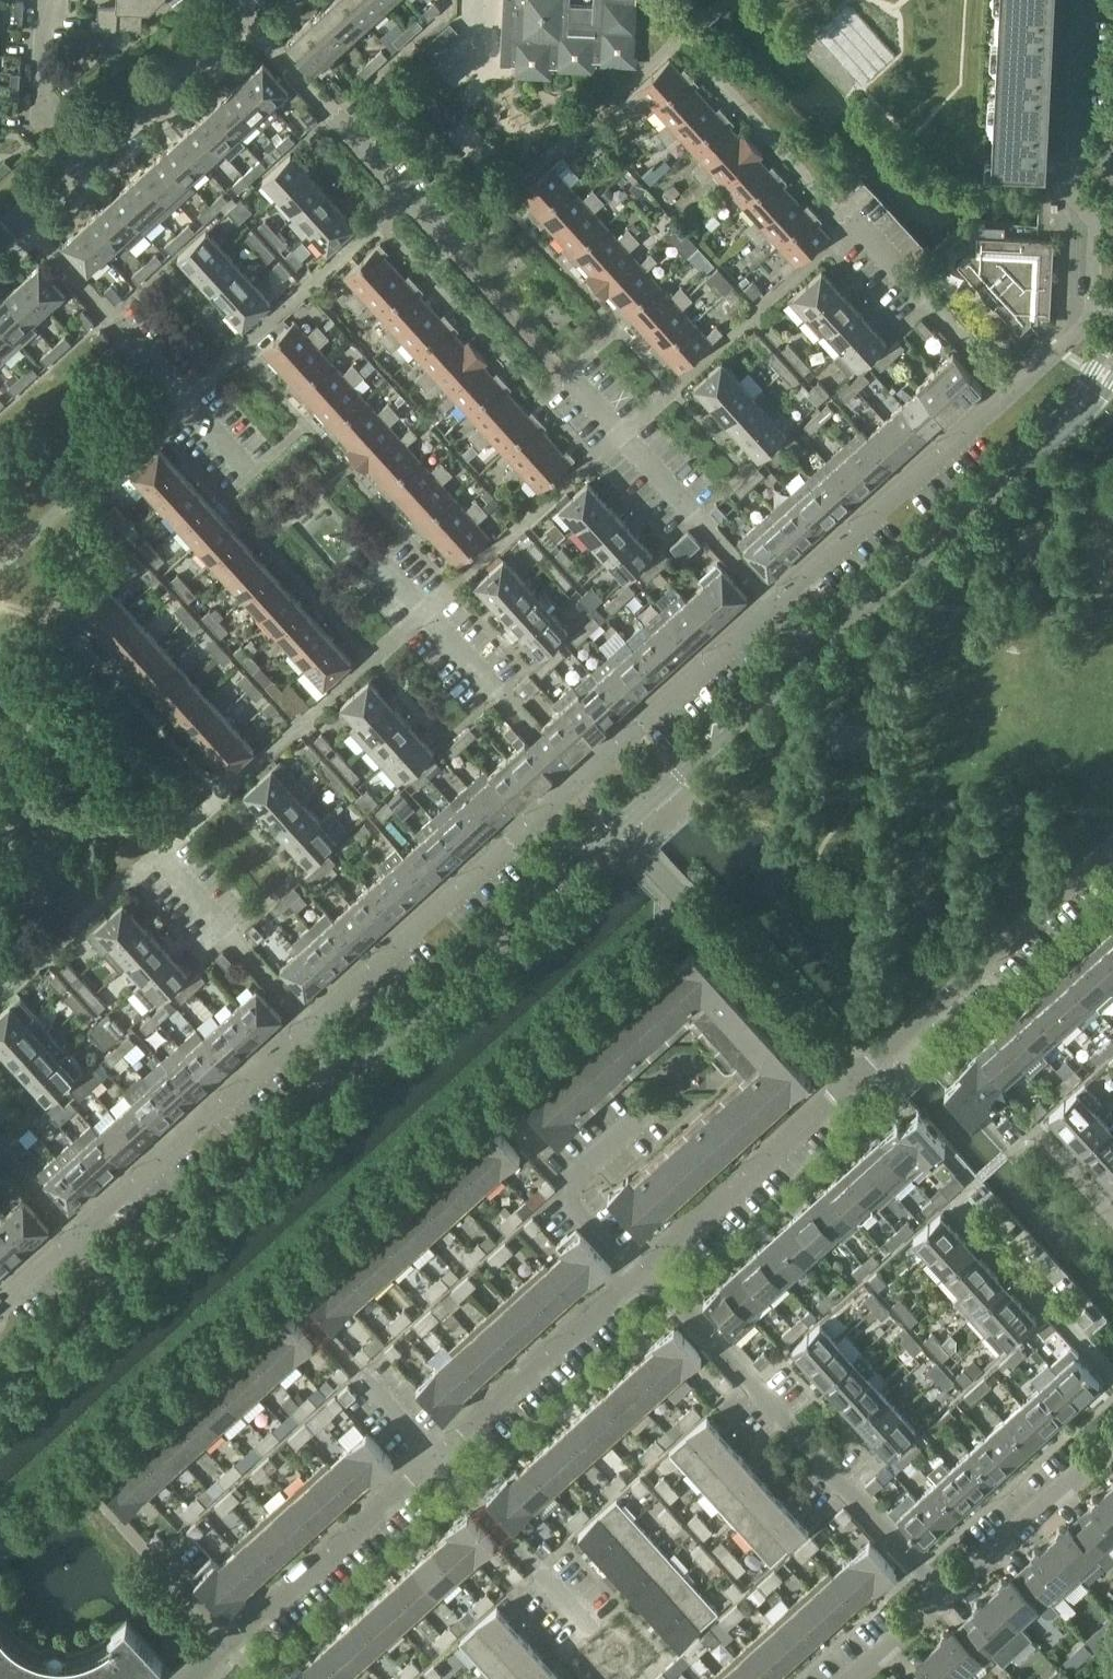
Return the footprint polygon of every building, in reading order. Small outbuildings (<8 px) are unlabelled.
[(99,20),(93,19),(93,29),(142,31),(143,10),(151,10),(162,0),(118,0),(118,7),(100,6),(99,20)] [(176,10),(187,2),(186,0),(169,0),(176,10)] [(322,9),(351,40),(369,25),(346,0),(332,0),(322,9)] [(379,0),(346,0),(369,25),(387,9),(379,0)] [(387,9),(396,0),(379,0),(387,9)] [(511,19),(512,19),(512,26),(511,33),(502,34),(501,65),(516,66),(516,73),(549,75),(549,67),(591,69),(592,61),(634,63),(635,32),(637,0),(595,0),(595,7),(571,6),(572,0),(507,0),(507,14),(507,15),(507,16),(508,16),(508,17),(509,18),(510,18),(511,19)] [(993,168),(1042,170),(1047,171),(1048,167),(1041,167),(1049,0),(1001,0),(993,168)] [(25,2),(16,1),(15,15),(24,15),(25,2)] [(441,9),(435,3),(423,13),(429,20),(441,9)] [(824,42),(857,79),(863,85),(895,56),(849,4),(827,24),(822,29),(817,33),(824,42)] [(351,40),(322,9),(305,25),(334,56),(351,40)] [(418,19),(405,29),(412,36),(424,25),(418,19)] [(452,23),(420,52),(430,63),(462,34),(452,23)] [(316,73),(334,56),(305,25),(287,41),(316,73)] [(400,47),(412,36),(405,29),(393,40),(400,47)] [(383,50),(370,61),(377,68),(389,57),(383,50)] [(644,96),(656,109),(692,76),(686,69),(682,72),(671,60),(627,99),(633,106),(644,96)] [(364,79),(377,68),(370,61),(358,72),(364,79)] [(264,63),(247,79),(272,106),(289,91),(264,63)] [(21,74),(13,73),(12,87),(21,87),(21,74)] [(700,84),(692,76),(656,109),(668,122),(658,133),(663,138),(706,99),(696,88),(700,84)] [(256,121),(262,129),(279,113),(272,106),(247,79),(231,93),(256,121)] [(347,95),(336,83),(329,89),(340,102),(347,95)] [(20,100),(21,87),(12,87),(11,99),(20,100)] [(239,136),(256,121),(231,93),(214,109),(239,136)] [(680,135),(691,148),(727,115),(721,108),(717,111),(706,99),(663,138),(668,145),(680,135)] [(214,109),(198,123),(223,151),(231,159),(247,145),(239,136),(214,109)] [(319,121),(308,109),(301,115),(312,127),(319,121)] [(735,123),(727,115),(691,148),(704,162),(693,172),(698,177),(742,138),(741,137),(731,126),(735,123)] [(223,151),(198,123),(180,139),(206,166),(223,151)] [(663,138),(658,133),(651,139),(656,144),(663,138)] [(290,134),(278,145),(284,152),(296,141),(290,134)] [(745,135),(741,137),(742,138),(698,177),(704,184),(715,174),(727,187),(759,158),(760,158),(764,155),(745,135)] [(189,181),(206,166),(180,139),(164,154),(189,182),(189,181)] [(271,163),(284,152),(278,145),(265,156),(271,163)] [(147,169),(179,204),(196,188),(189,181),(189,182),(164,154),(147,169)] [(264,179),(280,197),(308,173),(291,155),(264,179)] [(535,219),(571,186),(559,173),(570,163),(564,157),(521,195),(532,208),(528,211),(535,219)] [(770,169),(760,158),(759,158),(727,187),(716,197),(721,203),(731,194),(744,207),(780,174),(773,166),(770,169)] [(6,161),(0,167),(0,173),(2,176),(12,167),(6,161)] [(257,164),(245,175),(251,181),(263,171),(257,164)] [(642,175),(651,184),(661,176),(655,169),(652,166),(642,175)] [(163,218),(179,204),(147,169),(131,183),(163,218)] [(296,214),(323,190),(308,173),(280,197),(296,214)] [(787,182),(780,174),(744,207),(756,220),(746,230),(751,236),(794,196),(784,185),(787,182)] [(239,193),(251,181),(245,175),(233,186),(239,193)] [(114,198),(146,233),(163,218),(131,183),(114,198)] [(663,193),(670,201),(681,191),(674,184),(663,193)] [(546,224),(556,235),(599,196),(594,190),(584,200),(571,186),(535,219),(542,227),(546,224)] [(609,187),(599,196),(605,202),(615,193),(609,187)] [(340,208),(323,190),(296,214),(312,233),(340,208)] [(223,194),(210,206),(217,213),(230,201),(223,194)] [(570,258),(606,225),(595,212),(605,202),(599,196),(556,235),(567,247),(563,250),(570,258)] [(779,245),(815,213),(808,205),(805,208),(794,196),(751,236),(756,242),(767,232),(779,245)] [(98,214),(123,241),(130,248),(146,233),(114,198),(98,214)] [(242,199),(236,205),(247,217),(253,211),(242,199)] [(239,224),(247,217),(236,205),(228,212),(239,224)] [(205,223),(217,213),(210,206),(199,216),(205,223)] [(340,208),(312,233),(328,251),(356,226),(340,208)] [(823,221),(815,213),(779,245),(792,259),(781,269),(787,275),(830,236),(819,224),(823,221)] [(107,256),(123,241),(98,214),(81,228),(107,256)] [(712,230),(719,224),(709,214),(703,220),(712,230)] [(266,220),(259,227),(270,238),(277,232),(266,220)] [(635,222),(629,228),(630,229),(635,235),(641,229),(635,222)] [(190,224),(178,235),(184,242),(196,231),(190,224)] [(581,263),(591,274),(635,235),(629,229),(619,239),(606,225),(570,258),(577,266),(581,263)] [(675,233),(681,240),(688,234),(682,227),(675,233)] [(81,228),(64,244),(89,272),(107,256),(81,228)] [(180,256),(196,274),(223,249),(207,231),(180,256)] [(247,237),(258,249),(264,243),(254,231),(247,237)] [(288,244),(277,232),(270,238),(281,251),(288,244)] [(166,246),(172,253),(184,242),(178,235),(166,246)] [(609,293),(642,264),(630,251),(640,241),(635,235),(591,274),(587,277),(606,298),(610,294),(609,293)] [(970,255),(959,265),(983,292),(988,288),(1001,302),(996,306),(1020,334),(1032,324),(1032,316),(1051,317),(1054,240),(978,237),(977,255),(970,255)] [(276,255),(264,243),(258,249),(269,261),(276,255)] [(347,300),(352,306),(395,267),(385,256),(388,252),(381,244),(345,276),(358,290),(347,300)] [(211,291),(238,266),(223,249),(196,274),(211,291)] [(293,250),(286,256),(297,268),(304,262),(293,250)] [(163,261),(157,254),(145,265),(151,272),(163,261)] [(616,309),(623,316),(659,283),(647,270),(657,260),(652,254),(642,264),(609,293),(610,294),(620,306),(616,309)] [(292,273),(281,261),(274,267),(285,279),(292,273)] [(41,264),(23,280),(49,309),(67,293),(41,264)] [(139,283),(151,272),(145,265),(133,276),(139,283)] [(255,284),(238,266),(211,291),(227,309),(255,284)] [(406,279),(395,267),(352,306),(358,312),(369,302),(381,316),(416,283),(410,276),(406,279)] [(725,275),(719,268),(707,279),(713,285),(725,275)] [(806,318),(811,314),(838,289),(823,272),(790,301),(806,318)] [(747,276),(741,282),(744,286),(750,280),(747,276)] [(49,309),(23,280),(7,295),(33,324),(49,309)] [(382,339),(387,345),(431,306),(420,294),(424,291),(416,283),(381,316),(393,329),(382,339)] [(634,321),(644,332),(687,293),(682,287),(672,297),(659,283),(623,316),(630,324),(634,321)] [(255,284),(227,309),(244,327),(271,303),(255,284)] [(123,297),(112,285),(105,292),(116,304),(123,297)] [(855,307),(838,289),(811,314),(806,318),(822,336),(827,332),(855,307)] [(652,348),(658,355),(694,322),(683,309),(693,299),(687,293),(644,332),(655,344),(652,348)] [(33,324),(7,295),(0,301),(0,322),(22,346),(38,331),(33,324)] [(442,318),(431,306),(387,345),(393,352),(404,342),(416,355),(452,322),(445,315),(442,318)] [(827,332),(843,349),(870,324),(855,307),(827,332)] [(95,323),(84,311),(77,317),(88,329),(95,323)] [(336,322),(332,318),(321,328),(324,331),(324,332),(336,322)] [(923,320),(916,325),(927,337),(933,331),(923,320)] [(5,360),(22,346),(0,322),(0,354),(5,360)] [(308,336),(296,322),(260,355),(267,363),(271,359),(281,370),(324,331),(321,328),(319,326),(308,336)] [(417,378),(422,384),(466,345),(466,344),(456,333),(459,330),(452,322),(416,355),(428,368),(417,378)] [(707,336),(694,322),(658,355),(665,363),(669,360),(680,372),(723,332),(717,326),(707,336)] [(843,349),(859,367),(886,342),(870,324),(843,349)] [(784,338),(774,326),(767,332),(778,344),(784,338)] [(110,340),(101,331),(92,339),(100,349),(110,340)] [(288,386),(295,393),(331,361),(319,348),(330,338),(324,332),(324,331),(281,370),(292,383),(288,386)] [(72,343),(66,337),(54,347),(60,354),(72,343)] [(772,349),(762,337),(755,343),(766,355),(772,349)] [(469,341),(466,344),(466,345),(422,384),(428,390),(439,380),(451,393),(451,394),(484,364),(484,365),(488,361),(469,341)] [(899,341),(888,351),(894,358),(905,347),(899,341)] [(794,362),(801,356),(790,344),(783,350),(794,362)] [(48,365),(60,354),(54,347),(42,359),(48,365)] [(894,358),(888,351),(875,362),(882,369),(894,358)] [(936,370),(965,401),(982,385),(954,354),(936,370)] [(782,373),(788,367),(778,355),(771,361),(782,373)] [(811,368),(801,356),(794,362),(805,374),(811,368)] [(316,409),(359,371),(354,365),(343,374),(331,361),(295,393),(302,401),(306,398),(316,409)] [(696,386),(711,404),(739,379),(723,362),(696,386)] [(457,400),(469,413),(505,381),(498,373),(495,376),(484,365),(484,364),(451,394),(451,393),(440,403),(446,410),(457,400)] [(39,373),(33,367),(21,378),(27,384),(39,373)] [(799,379),(788,367),(782,373),(792,384),(799,379)] [(947,416),(945,417),(946,418),(965,401),(936,370),(918,387),(920,390),(922,388),(947,416)] [(323,425),(330,432),(366,400),(354,387),(365,377),(359,371),(316,409),(327,421),(323,425)] [(853,383),(859,390),(871,379),(864,372),(853,383)] [(15,395),(27,384),(21,378),(9,388),(15,395)] [(755,397),(739,379),(711,404),(728,422),(755,397)] [(512,388),(505,381),(469,413),(481,427),(470,437),(475,443),(519,403),(508,391),(512,388)] [(819,382),(813,388),(824,399),(830,394),(819,382)] [(846,401),(859,390),(853,383),(840,394),(846,401)] [(813,388),(810,390),(804,384),(795,392),(801,399),(806,394),(817,406),(824,399),(813,388)] [(922,388),(920,390),(904,405),(928,432),(945,417),(947,416),(922,388)] [(728,422),(743,439),(778,407),(762,390),(755,397),(728,422)] [(402,395),(396,401),(399,405),(405,399),(402,395)] [(351,448),(395,409),(389,403),(379,413),(366,400),(330,432),(337,440),(341,437),(351,448)] [(492,439),(504,452),(540,419),(533,412),(530,415),(519,403),(475,443),(481,449),(492,439)] [(824,421),(823,422),(829,428),(841,418),(835,411),(829,404),(818,415),(824,421)] [(928,432),(904,405),(886,420),(911,448),(928,432)] [(759,457),(787,432),(795,426),(778,407),(743,439),(759,457)] [(366,472),(370,469),(369,468),(401,438),(389,425),(400,416),(395,409),(351,448),(347,451),(366,472)] [(823,422),(824,421),(818,415),(805,426),(811,432),(823,422)] [(547,427),(540,419),(504,452),(516,466),(505,476),(510,481),(554,442),(544,430),(547,427)] [(886,420),(869,436),(894,463),(911,448),(886,420)] [(383,491),(419,458),(407,445),(418,435),(412,429),(401,438),(369,468),(370,469),(380,480),(376,483),(383,491)] [(894,463),(869,436),(868,437),(862,429),(845,444),(876,480),(894,463)] [(782,447),(788,454),(800,443),(794,436),(782,447)] [(565,454),(554,442),(510,481),(516,488),(527,478),(540,491),(576,459),(568,451),(565,454)] [(473,444),(463,453),(469,459),(479,451),(473,444)] [(833,469),(858,496),(876,480),(845,444),(826,461),(833,469)] [(776,464),(788,454),(782,447),(770,458),(776,464)] [(150,492),(177,467),(160,449),(133,474),(150,492)] [(394,495),(404,507),(447,468),(442,462),(432,472),(419,458),(383,491),(390,499),(394,495)] [(193,485),(177,467),(150,492),(165,509),(193,485)] [(418,529),(454,497),(442,484),(453,474),(447,468),(404,507),(415,519),(412,522),(418,529)] [(747,479),(753,486),(765,474),(759,468),(747,479)] [(816,485),(840,512),(858,496),(833,469),(816,484),(816,485)] [(840,512),(816,485),(816,484),(809,476),(791,492),(823,528),(840,512)] [(741,496),(753,486),(747,479),(735,489),(741,496)] [(561,508),(577,526),(604,501),(588,483),(561,508)] [(102,485),(94,493),(101,501),(109,493),(102,485)] [(208,502),(193,485),(165,509),(181,527),(208,502)] [(494,496),(488,490),(482,496),(488,502),(494,496)] [(823,528),(791,492),(773,509),(805,544),(823,528)] [(429,534),(440,545),(482,507),(477,501),(467,511),(454,497),(418,529),(426,538),(429,534)] [(577,526),(593,543),(620,518),(604,501),(577,526)] [(224,520),(208,502),(181,527),(197,544),(224,520)] [(117,521),(124,515),(115,505),(108,511),(117,521)] [(718,505),(711,511),(722,523),(729,517),(718,505)] [(488,513),(482,507),(440,545),(450,557),(446,560),(454,569),(458,566),(490,536),(477,523),(488,513)] [(773,509),(756,525),(788,560),(805,544),(773,509)] [(133,525),(124,515),(117,521),(126,531),(133,525)] [(593,543),(609,560),(636,536),(620,518),(593,543)] [(240,537),(224,520),(197,544),(213,562),(240,537)] [(788,560),(756,525),(738,541),(739,542),(736,545),(741,552),(744,549),(769,577),(788,560)] [(558,543),(548,531),(541,537),(551,549),(558,543)] [(671,547),(684,560),(701,544),(689,531),(671,547)] [(609,560),(625,578),(652,554),(636,536),(609,560)] [(256,555),(240,537),(213,562),(229,579),(256,555)] [(149,556),(156,550),(147,540),(140,546),(149,556)] [(546,554),(535,542),(529,548),(539,560),(546,554)] [(567,566),(574,560),(564,548),(557,555),(567,566)] [(165,560),(156,550),(149,556),(158,566),(165,560)] [(671,559),(665,553),(654,563),(660,570),(671,559)] [(272,573),(256,555),(229,579),(245,597),(272,573)] [(555,577),(562,571),(551,559),(544,565),(555,577)] [(477,584),(493,602),(520,577),(504,560),(477,584)] [(585,572),(574,560),(567,566),(578,579),(585,572)] [(648,581),(660,570),(654,563),(642,574),(648,581)] [(144,574),(152,583),(159,578),(151,569),(144,574)] [(723,569),(705,585),(730,612),(748,596),(723,569)] [(573,584),(562,571),(555,577),(566,590),(573,584)] [(288,590),(272,573),(245,597),(261,615),(288,590)] [(181,591),(187,585),(178,575),(172,581),(181,591)] [(493,602),(508,619),(536,594),(520,577),(493,602)] [(162,594),(169,589),(159,578),(152,583),(162,594)] [(196,595),(187,585),(181,591),(189,601),(196,595)] [(618,595),(624,602),(636,591),(630,585),(618,595)] [(730,612),(705,585),(688,600),(713,628),(730,612)] [(593,587),(586,593),(597,604),(604,599),(593,587)] [(83,614),(99,631),(126,607),(110,589),(83,614)] [(304,608),(288,590),(261,615),(277,632),(304,608)] [(597,604),(586,593),(580,599),(590,611),(597,604)] [(695,644),(713,628),(688,600),(681,593),(663,609),(695,644)] [(508,619),(524,636),(552,612),(536,594),(508,619)] [(612,613),(624,602),(618,595),(606,606),(612,613)] [(175,609),(184,619),(191,613),(182,603),(175,609)] [(115,649),(142,624),(126,607),(99,631),(115,649)] [(304,608),(277,632),(293,650),(320,625),(304,608)] [(695,644),(663,609),(645,625),(644,624),(677,660),(695,644)] [(213,627),(219,620),(210,611),(204,617),(213,627)] [(524,636),(541,655),(568,630),(552,612),(524,636)] [(193,630),(200,624),(191,613),(184,619),(193,630)] [(583,627),(589,634),(601,623),(595,616),(583,627)] [(228,631),(219,620),(213,627),(222,637),(228,631)] [(115,649),(131,667),(158,642),(142,624),(115,649)] [(644,624),(627,640),(660,676),(677,660),(644,624)] [(320,625),(293,650),(308,667),(336,643),(320,625)] [(577,644),(589,634),(583,627),(571,638),(577,644)] [(207,645),(216,654),(222,648),(214,639),(207,645)] [(642,692),(660,676),(627,640),(609,656),(642,692)] [(131,667),(147,684),(174,660),(158,642),(131,667)] [(352,661),(336,643),(308,667),(325,685),(352,661)] [(244,661),(251,655),(242,645),(235,651),(244,661)] [(225,665),(232,659),(222,648),(216,654),(225,665)] [(548,659),(554,666),(566,655),(560,648),(548,659)] [(251,655),(244,661),(253,672),(260,666),(251,655)] [(624,708),(642,692),(609,656),(592,672),(599,680),(624,708)] [(542,676),(554,666),(548,659),(536,669),(542,676)] [(147,684),(163,702),(190,677),(174,660),(147,684)] [(580,692),(583,695),(582,696),(607,724),(624,708),(599,680),(592,672),(575,687),(574,688),(579,693),(580,692)] [(239,680),(248,690),(255,684),(246,674),(239,680)] [(515,688),(526,700),(541,686),(530,674),(515,688)] [(163,702),(179,719),(206,695),(190,677),(163,702)] [(276,697),(283,690),(274,680),(267,687),(276,697)] [(343,706),(358,723),(386,698),(370,681),(343,706)] [(255,684),(248,690),(257,700),(264,694),(255,684)] [(561,709),(589,740),(607,724),(582,696),(583,695),(580,692),(579,693),(574,688),(575,687),(573,685),(554,702),(561,709)] [(283,690),(276,697),(285,707),(292,701),(283,690)] [(179,719),(195,738),(222,713),(206,695),(179,719)] [(350,731),(366,748),(401,716),(386,698),(358,723),(359,723),(350,731)] [(280,711),(271,702),(264,708),(273,717),(280,711)] [(545,728),(537,736),(562,764),(589,740),(561,709),(543,726),(545,728)] [(195,738),(211,755),(238,731),(222,713),(195,738)] [(366,748),(382,765),(418,733),(401,716),(366,748)] [(471,728),(460,738),(466,745),(477,735),(471,728)] [(238,731),(211,755),(228,773),(255,749),(238,731)] [(434,752),(418,733),(382,765),(399,784),(407,776),(407,777),(434,752)] [(322,734),(316,740),(326,752),(333,746),(322,734)] [(526,741),(508,757),(536,787),(562,764),(537,736),(528,743),(526,741)] [(466,745),(460,738),(447,750),(453,756),(466,745)] [(321,757),(310,745),(304,751),(314,763),(321,757)] [(332,758),(342,769),(348,763),(338,752),(332,758)] [(519,803),(536,787),(508,757),(491,773),(494,776),(519,803)] [(436,760),(424,771),(430,777),(442,767),(436,760)] [(296,779),(280,762),(246,793),(262,810),(296,779)] [(320,769),(330,780),(336,774),(326,763),(320,769)] [(348,763),(342,769),(353,782),(360,776),(348,763)] [(500,820),(519,803),(494,776),(491,773),(490,773),(486,769),(468,785),(500,820)] [(430,777),(424,771),(412,782),(418,788),(430,777)] [(341,793),(348,787),(336,774),(330,780),(341,793)] [(312,796),(296,779),(262,810),(277,827),(304,803),(312,796)] [(451,801),(458,808),(482,836),(500,820),(468,785),(451,801)] [(368,790),(361,796),(372,808),(379,802),(368,790)] [(401,792),(389,803),(395,809),(407,798),(401,792)] [(372,808),(361,796),(354,802),(365,814),(372,808)] [(304,803),(277,827),(293,845),(320,821),(304,803)] [(395,809),(389,803),(377,813),(383,820),(395,809)] [(458,808),(441,824),(440,824),(465,851),(482,836),(458,808)] [(331,811),(320,821),(293,845),(310,864),(348,830),(331,811)] [(465,851),(440,824),(441,824),(433,816),(416,832),(423,840),(448,867),(465,851)] [(371,830),(366,823),(354,834),(360,841),(371,830)] [(348,852),(360,841),(354,834),(342,845),(348,852)] [(423,840),(405,856),(430,883),(448,867),(423,840)] [(412,899),(430,883),(405,856),(397,847),(380,863),(387,872),(388,872),(412,899)] [(318,866),(325,873),(336,862),(330,855),(318,866)] [(325,873),(330,879),(339,872),(333,865),(325,873)] [(318,866),(306,877),(312,884),(325,873),(318,866)] [(395,915),(412,899),(388,872),(387,872),(370,887),(395,915)] [(283,898),(290,904),(302,894),(295,887),(283,898)] [(377,931),(395,915),(370,887),(353,903),(377,931)] [(290,904),(283,898),(271,909),(278,915),(290,904)] [(87,936),(103,954),(105,952),(140,920),(122,901),(87,936)] [(360,947),(377,931),(353,903),(335,919),(360,947)] [(342,963),(360,947),(335,919),(327,911),(310,927),(342,963)] [(129,963),(128,962),(155,937),(140,920),(105,952),(108,956),(104,959),(110,966),(114,962),(120,970),(129,963)] [(265,936),(255,924),(248,930),(258,942),(265,936)] [(324,979),(342,963),(310,927),(292,944),(299,952),(300,951),(324,979)] [(1101,941),(1112,954),(1112,930),(1101,941)] [(129,963),(144,980),(171,955),(155,937),(128,962),(129,963)] [(1101,941),(1084,956),(1111,987),(1112,986),(1112,954),(1101,941)] [(324,979),(300,951),(299,952),(282,967),(307,995),(324,979)] [(545,1085),(527,1103),(555,1134),(560,1129),(566,1136),(576,1127),(570,1120),(574,1117),(708,995),(712,1001),(707,1005),(703,1009),(696,1015),(697,1016),(698,1017),(704,1024),(697,1030),(696,1031),(695,1032),(695,1034),(695,1035),(695,1037),(696,1038),(696,1039),(710,1054),(751,1017),(753,1016),(729,989),(727,987),(725,989),(722,992),(717,986),(722,982),(694,951),(675,968),(657,984),(639,1001),(620,1018),(602,1035),(582,1052),(564,1069),(545,1085)] [(224,952),(217,958),(228,970),(235,964),(224,952)] [(188,974),(171,955),(144,980),(134,989),(151,1008),(188,974)] [(1111,987),(1084,956),(1066,972),(1094,1003),(1101,1011),(1112,1000),(1112,989),(1111,987)] [(80,976),(69,963),(62,970),(73,982),(80,976)] [(1101,1011),(1094,1003),(1066,972),(1049,988),(1077,1019),(1084,1026),(1101,1011)] [(201,973),(188,984),(194,991),(206,979),(201,973)] [(61,993),(68,986),(57,974),(50,980),(61,993)] [(95,992),(85,981),(78,987),(88,999),(95,992)] [(194,991),(188,984),(177,995),(182,1001),(194,991)] [(257,988),(239,1005),(264,1033),(282,1016),(257,988)] [(1077,1019),(1049,988),(1032,1004),(1059,1034),(1077,1019)] [(66,998),(76,1009),(83,1003),(73,992),(66,998)] [(95,992),(88,999),(99,1011),(106,1005),(95,992)] [(37,1014),(21,996),(0,1014),(0,1046),(37,1014)] [(94,1016),(83,1003),(76,1009),(87,1022),(94,1016)] [(1059,1034),(1032,1004),(1014,1020),(1041,1051),(1059,1034)] [(166,1005),(153,1016),(159,1022),(171,1011),(166,1005)] [(221,1021),(247,1049),(264,1033),(239,1005),(221,1021)] [(51,1032),(36,1015),(37,1014),(0,1046),(0,1047),(15,1064),(51,1032)] [(159,1022),(153,1016),(142,1026),(148,1033),(159,1022)] [(624,1181),(614,1190),(620,1197),(615,1201),(641,1229),(643,1232),(662,1215),(663,1215),(681,1198),(699,1181),(719,1164),(737,1147),(756,1131),(774,1114),(792,1097),(811,1080),(783,1049),(778,1054),(774,1048),(777,1045),(779,1044),(777,1042),(753,1016),(751,1017),(710,1054),(723,1069),(724,1070),(726,1071),(727,1071),(728,1071),(730,1071),(731,1070),(732,1069),(739,1063),(746,1070),(747,1071),(747,1072),(754,1066),(759,1062),(764,1057),(768,1063),(631,1187),(624,1181)] [(108,1025),(102,1019),(89,1031),(105,1049),(119,1037),(108,1025)] [(114,1019),(108,1025),(119,1037),(125,1031),(114,1019)] [(1041,1051),(1014,1020),(996,1036),(1024,1066),(1041,1051)] [(204,1036),(229,1064),(247,1049),(221,1021),(204,1036)] [(180,1045),(212,1080),(229,1064),(204,1036),(204,1037),(197,1029),(180,1045)] [(51,1032),(15,1064),(31,1082),(66,1050),(51,1034),(51,1033),(51,1032)] [(130,1036),(118,1047),(124,1054),(136,1043),(130,1036)] [(1024,1066),(996,1036),(979,1052),(1006,1082),(1024,1066)] [(1102,1047),(1108,1054),(1112,1050),(1112,1040),(1111,1038),(1102,1047)] [(163,1060),(195,1095),(212,1080),(180,1045),(163,1060)] [(107,1070),(124,1054),(118,1047),(106,1058),(100,1063),(107,1070)] [(1108,1054),(1102,1047),(1091,1057),(1098,1064),(1108,1054)] [(67,1051),(66,1050),(31,1082),(49,1101),(85,1068),(68,1050),(67,1051)] [(989,1097),(990,1096),(1005,1083),(1006,1082),(979,1052),(960,1069),(963,1072),(966,1075),(968,1074),(989,1097)] [(144,1077),(152,1085),(177,1112),(195,1095),(163,1060),(144,1077)] [(89,1086),(107,1070),(100,1063),(95,1068),(83,1079),(89,1086)] [(1066,1078),(1073,1086),(1083,1077),(1076,1069),(1066,1078)] [(946,1088),(973,1118),(993,1099),(990,1096),(989,1097),(968,1074),(966,1075),(963,1072),(946,1088)] [(134,1100),(134,1101),(159,1128),(177,1112),(152,1085),(144,1077),(143,1075),(126,1091),(134,1100)] [(1066,1078),(1056,1088),(1062,1096),(1073,1086),(1066,1078)] [(77,1097),(89,1086),(83,1079),(71,1090),(77,1097)] [(1050,1116),(1066,1134),(1094,1109),(1102,1102),(1086,1084),(1065,1102),(1061,1105),(1062,1106),(1050,1116)] [(48,1111),(54,1118),(66,1106),(60,1100),(48,1111)] [(116,1116),(141,1144),(159,1128),(134,1101),(134,1100),(116,1116)] [(1041,1101),(1031,1110),(1038,1118),(1048,1109),(1041,1101)] [(1066,1134),(1082,1152),(1110,1127),(1094,1109),(1066,1134)] [(1028,1127),(1038,1118),(1031,1110),(1021,1119),(1028,1127)] [(42,1128),(54,1118),(48,1111),(36,1122),(42,1128)] [(926,1161),(935,1152),(946,1142),(919,1112),(901,1128),(904,1131),(903,1132),(925,1156),(923,1157),(926,1161)] [(997,1124),(1012,1141),(1023,1132),(1008,1115),(997,1124)] [(99,1132),(124,1160),(141,1144),(116,1116),(99,1132)] [(74,1140),(106,1176),(124,1160),(99,1132),(92,1124),(89,1127),(74,1140)] [(1110,1127),(1082,1152),(1097,1169),(1112,1155),(1112,1124),(1110,1127)] [(907,1171),(923,1157),(925,1156),(903,1132),(904,1131),(901,1128),(898,1125),(880,1141),(907,1171)] [(475,1143),(502,1174),(521,1157),(496,1129),(486,1138),(484,1135),(475,1143)] [(20,1137),(13,1143),(23,1154),(30,1148),(20,1137)] [(57,1156),(89,1192),(106,1176),(74,1140),(57,1156)] [(907,1171),(880,1141),(862,1157),(890,1187),(907,1171)] [(467,1155),(459,1163),(484,1190),(502,1174),(475,1143),(465,1153),(467,1155)] [(1097,1169),(1112,1186),(1112,1155),(1097,1169)] [(71,1208),(89,1192),(57,1156),(39,1172),(71,1208)] [(873,1203),(872,1203),(878,1209),(896,1193),(890,1187),(862,1157),(845,1173),(873,1203)] [(459,1163),(440,1179),(465,1207),(484,1190),(459,1163)] [(855,1219),(856,1218),(859,1221),(863,1221),(873,1211),(873,1208),(870,1205),(872,1203),(873,1203),(845,1173),(828,1188),(855,1219)] [(440,1179),(422,1196),(447,1224),(465,1207),(440,1179)] [(540,1188),(547,1196),(556,1189),(548,1180),(540,1188)] [(861,1225),(855,1219),(828,1188),(810,1204),(838,1234),(843,1241),(861,1225)] [(943,1190),(933,1199),(940,1207),(950,1198),(943,1190)] [(422,1196),(403,1213),(428,1241),(447,1224),(422,1196)] [(923,1209),(930,1216),(940,1207),(933,1199),(923,1209)] [(25,1200),(7,1216),(32,1243),(50,1227),(25,1200)] [(810,1204),(792,1220),(820,1251),(838,1234),(810,1204)] [(516,1209),(508,1217),(515,1225),(523,1218),(516,1209)] [(403,1213),(384,1230),(409,1258),(428,1241),(403,1213)] [(914,1240),(930,1258),(958,1233),(941,1215),(929,1226),(929,1225),(925,1229),(926,1229),(914,1240)] [(7,1216),(0,1222),(0,1244),(14,1259),(32,1243),(7,1216)] [(508,1217),(499,1225),(506,1233),(515,1225),(508,1217)] [(534,1218),(525,1226),(533,1235),(541,1227),(534,1218)] [(802,1266),(820,1251),(792,1220),(775,1236),(802,1266)] [(898,1231),(905,1239),(915,1229),(908,1222),(898,1231)] [(384,1230),(366,1247),(391,1275),(409,1258),(384,1230)] [(582,1231),(572,1240),(568,1235),(556,1245),(565,1254),(566,1253),(576,1265),(577,1264),(594,1282),(613,1265),(582,1231)] [(894,1248),(905,1239),(898,1231),(888,1240),(894,1248)] [(958,1233),(930,1258),(946,1275),(973,1250),(958,1233)] [(775,1236),(757,1252),(785,1282),(802,1266),(775,1236)] [(471,1250),(478,1259),(486,1251),(479,1243),(471,1250)] [(506,1243),(498,1251),(505,1259),(514,1252),(506,1243)] [(14,1259),(0,1244),(0,1272),(14,1259)] [(366,1247),(347,1264),(372,1291),(391,1275),(366,1247)] [(478,1259),(471,1250),(462,1258),(470,1267),(478,1259)] [(946,1275),(962,1292),(989,1268),(973,1250),(946,1275)] [(496,1268),(505,1259),(498,1251),(488,1259),(496,1268)] [(757,1252),(739,1268),(767,1299),(785,1282),(757,1252)] [(564,1254),(549,1268),(548,1269),(573,1296),(581,1289),(584,1291),(594,1282),(577,1264),(576,1265),(566,1253),(565,1254),(564,1254)] [(873,1254),(863,1262),(870,1270),(880,1261),(873,1254)] [(860,1279),(870,1270),(863,1262),(853,1272),(860,1279)] [(336,1269),(327,1278),(354,1308),(372,1291),(347,1264),(338,1272),(336,1269)] [(554,1313),(573,1296),(548,1269),(549,1268),(545,1264),(526,1282),(554,1313)] [(739,1268),(722,1284),(750,1314),(767,1299),(739,1268)] [(989,1268),(962,1292),(954,1300),(970,1317),(1005,1286),(989,1268)] [(887,1283),(878,1273),(870,1280),(879,1290),(887,1283)] [(441,1277),(433,1284),(441,1293),(449,1285),(441,1277)] [(469,1277),(461,1284),(468,1293),(477,1285),(469,1277)] [(353,1309),(354,1308),(327,1278),(317,1287),(319,1289),(309,1298),(334,1325),(353,1308),(353,1309)] [(536,1330),(554,1313),(526,1282),(507,1298),(536,1330)] [(424,1292),(432,1301),(441,1293),(433,1284),(424,1292)] [(460,1301),(468,1293),(461,1284),(452,1292),(460,1301)] [(757,1322),(750,1314),(722,1284),(721,1285),(705,1300),(732,1330),(729,1333),(736,1341),(757,1322)] [(838,1285),(828,1294),(835,1302),(845,1293),(838,1285)] [(986,1335),(1021,1303),(1005,1286),(970,1317),(986,1335)] [(873,1309),(881,1302),(872,1292),(864,1299),(873,1309)] [(825,1311),(835,1302),(828,1294),(818,1304),(825,1311)] [(517,1347),(536,1330),(507,1298),(489,1315),(517,1347)] [(901,1314),(909,1308),(900,1298),(893,1305),(901,1314)] [(890,1313),(881,1302),(873,1309),(882,1319),(890,1313)] [(1021,1303),(986,1335),(1002,1352),(1010,1345),(1010,1346),(1022,1335),(1026,1332),(1025,1332),(1037,1321),(1021,1303)] [(919,1318),(909,1308),(901,1314),(911,1325),(919,1318)] [(1094,1318),(1086,1308),(1076,1317),(1085,1327),(1094,1318)] [(404,1310),(396,1318),(404,1326),(412,1319),(404,1310)] [(424,1318),(431,1326),(440,1319),(432,1310),(424,1318)] [(499,1363),(517,1347),(489,1315),(470,1332),(499,1363)] [(278,1322),(269,1331),(296,1361),(315,1344),(290,1316),(280,1325),(278,1322)] [(803,1317),(793,1327),(800,1334),(810,1325),(803,1317)] [(404,1326),(396,1318),(388,1326),(395,1334),(404,1326)] [(423,1334),(431,1326),(424,1318),(415,1326),(423,1334)] [(1056,1328),(1049,1320),(1039,1330),(1045,1337),(1056,1328)] [(793,1349),(809,1367),(837,1342),(821,1324),(809,1335),(808,1335),(805,1338),(805,1339),(793,1349)] [(665,1335),(656,1344),(683,1374),(702,1357),(675,1327),(665,1335)] [(790,1343),(800,1334),(793,1327),(783,1335),(790,1343)] [(896,1334),(905,1344),(912,1337),(904,1327),(896,1334)] [(277,1377),(296,1361),(269,1331),(258,1340),(260,1342),(252,1350),(277,1377)] [(480,1380),(499,1363),(470,1332),(451,1350),(454,1353),(455,1352),(480,1380)] [(934,1350),(941,1343),(932,1333),(925,1340),(934,1350)] [(912,1337),(905,1344),(914,1354),(922,1348),(912,1337)] [(837,1342),(809,1367),(825,1384),(852,1359),(837,1342)] [(951,1353),(941,1343),(934,1350),(943,1360),(951,1353)] [(394,1344),(386,1352),(394,1360),(402,1353),(394,1344)] [(683,1374),(656,1344),(646,1353),(648,1355),(640,1363),(665,1390),(683,1374)] [(1100,1384),(1076,1357),(1080,1354),(1072,1345),(1051,1365),(1057,1372),(1058,1372),(1085,1403),(1093,1396),(1091,1393),(1100,1384)] [(1020,1346),(1010,1355),(1017,1363),(1027,1354),(1020,1346)] [(371,1356),(364,1347),(355,1355),(363,1363),(371,1356)] [(252,1350),(234,1367),(259,1394),(277,1377),(252,1350)] [(455,1352),(454,1353),(437,1369),(464,1399),(474,1391),(472,1388),(480,1380),(455,1352)] [(771,1360),(765,1352),(754,1361),(761,1369),(771,1360)] [(860,1352),(852,1359),(825,1384),(840,1401),(868,1376),(876,1369),(860,1352)] [(1007,1372),(1017,1363),(1010,1355),(1000,1365),(1007,1372)] [(928,1369),(936,1379),(944,1372),(935,1362),(928,1369)] [(640,1363),(622,1380),(646,1407),(665,1390),(640,1363)] [(215,1383),(240,1411),(259,1394),(234,1367),(215,1383)] [(341,1383),(350,1376),(342,1367),(333,1375),(341,1383)] [(454,1408),(464,1399),(437,1369),(417,1387),(445,1417),(454,1408)] [(973,1379),(965,1369),(957,1376),(966,1386),(973,1379)] [(944,1372),(936,1379),(946,1390),(954,1383),(944,1372)] [(1057,1372),(1040,1388),(1065,1416),(1071,1410),(1074,1413),(1085,1403),(1058,1372),(1057,1372)] [(868,1376),(840,1401),(856,1419),(884,1394),(868,1376)] [(734,1385),(726,1377),(717,1384),(725,1393),(734,1385)] [(985,1378),(976,1387),(982,1394),(992,1385),(985,1378)] [(603,1396),(628,1424),(646,1407),(622,1380),(603,1396)] [(215,1383),(197,1400),(222,1427),(240,1411),(215,1383)] [(357,1395),(348,1386),(339,1394),(348,1404),(357,1395)] [(982,1394),(976,1387),(965,1396),(972,1404),(982,1394)] [(1047,1432),(1065,1416),(1040,1388),(1022,1404),(1047,1432)] [(856,1419),(872,1437),(900,1412),(884,1394),(856,1419)] [(309,1396),(301,1404),(309,1412),(317,1405),(309,1396)] [(603,1396),(585,1413),(609,1441),(628,1424),(603,1396)] [(336,1397),(327,1405),(335,1414),(343,1406),(336,1397)] [(178,1417),(203,1445),(222,1427),(197,1400),(178,1417)] [(292,1412),(300,1420),(309,1412),(301,1404),(292,1412)] [(1030,1447),(1047,1432),(1022,1404),(1005,1419),(1030,1447)] [(686,1413),(694,1422),(702,1415),(694,1406),(686,1413)] [(950,1410),(940,1419),(947,1426),(957,1417),(950,1410)] [(900,1412),(872,1437),(889,1455),(902,1444),(906,1441),(905,1441),(917,1430),(900,1412)] [(565,1430),(590,1458),(609,1441),(585,1413),(565,1430)] [(694,1422),(686,1413),(677,1421),(685,1430),(694,1422)] [(178,1417),(159,1434),(184,1461),(203,1445),(178,1417)] [(331,1418),(325,1424),(330,1429),(336,1424),(331,1418)] [(687,1471),(725,1437),(708,1418),(670,1452),(687,1471)] [(937,1436),(947,1426),(940,1419),(930,1428),(937,1436)] [(1012,1463),(1030,1447),(1005,1419),(987,1436),(1012,1463)] [(306,1424),(298,1431),(306,1440),(314,1432),(306,1424)] [(272,1430),(264,1437),(272,1446),(280,1438),(272,1430)] [(565,1430),(547,1447),(572,1475),(590,1458),(565,1430)] [(297,1448),(306,1440),(298,1431),(289,1439),(297,1448)] [(376,1479),(394,1463),(367,1433),(349,1449),(376,1479)] [(141,1451),(166,1478),(184,1461),(159,1434),(141,1451)] [(995,1479),(1012,1463),(987,1436),(970,1451),(995,1479)] [(264,1437),(255,1445),(263,1454),(272,1446),(264,1437)] [(742,1456),(725,1437),(687,1471),(704,1490),(742,1456)] [(657,1439),(649,1447),(656,1455),(665,1448),(657,1439)] [(905,1451),(912,1458),(922,1449),(915,1441),(905,1451)] [(528,1464),(553,1491),(572,1475),(547,1447),(528,1464)] [(656,1455),(649,1447),(640,1455),(648,1463),(656,1455)] [(365,1489),(376,1479),(349,1449),(331,1465),(330,1466),(355,1494),(363,1486),(365,1489)] [(130,1456),(120,1465),(147,1495),(166,1478),(141,1451),(132,1459),(130,1456)] [(912,1458),(905,1451),(895,1459),(902,1467),(912,1458)] [(978,1495),(995,1479),(970,1451),(952,1467),(978,1495)] [(758,1474),(742,1456),(704,1490),(721,1508),(758,1474)] [(261,1465),(269,1473),(277,1466),(270,1457),(261,1465)] [(336,1510),(355,1494),(330,1466),(331,1465),(327,1461),(308,1479),(336,1510)] [(235,1464),(227,1471),(234,1480),(242,1472),(235,1464)] [(517,1469),(508,1478),(535,1508),(553,1491),(528,1464),(520,1472),(517,1469)] [(128,1512),(147,1495),(120,1465),(110,1474),(113,1476),(103,1485),(128,1512)] [(260,1481),(269,1473),(261,1465),(253,1473),(260,1481)] [(960,1511),(978,1495),(952,1467),(935,1483),(960,1511)] [(218,1479),(226,1488),(234,1480),(227,1471),(218,1479)] [(619,1473),(611,1481),(619,1489),(627,1482),(619,1473)] [(758,1474),(721,1508),(737,1527),(775,1493),(758,1474)] [(884,1484),(877,1476),(867,1485),(873,1493),(884,1484)] [(656,1485),(663,1493),(671,1485),(664,1477),(656,1485)] [(515,1525),(535,1508),(508,1478),(488,1495),(515,1525)] [(318,1527),(336,1510),(308,1479),(289,1496),(318,1527)] [(649,1487),(641,1479),(632,1486),(640,1495),(649,1487)] [(610,1497),(619,1489),(611,1481),(603,1489),(610,1497)] [(935,1483),(917,1499),(945,1530),(956,1520),(953,1517),(960,1511),(935,1483)] [(680,1494),(671,1485),(663,1493),(671,1502),(680,1494)] [(1085,1523),(1112,1553),(1112,1496),(1108,1490),(1099,1498),(1098,1497),(1097,1497),(1095,1497),(1094,1497),(1093,1498),(1092,1499),(1091,1501),(1091,1502),(1092,1504),(1089,1507),(1095,1514),(1085,1523)] [(224,1498),(232,1507),(240,1499),(232,1491),(224,1498)] [(936,1537),(945,1530),(917,1499),(909,1491),(888,1509),(897,1519),(900,1516),(924,1543),(934,1534),(936,1537)] [(792,1511),(775,1493),(737,1527),(754,1545),(792,1511)] [(299,1544),(318,1527),(289,1496),(271,1512),(299,1544)] [(198,1497),(190,1505),(197,1513),(206,1506),(198,1497)] [(223,1515),(232,1507),(224,1498),(215,1506),(223,1515)] [(579,1535),(596,1554),(635,1519),(618,1500),(579,1535)] [(189,1521),(197,1513),(190,1505),(181,1512),(189,1521)] [(582,1507),(574,1514),(582,1523),(590,1515),(582,1507)] [(659,1516),(666,1524),(675,1516),(667,1508),(659,1516)] [(836,1516),(844,1524),(852,1517),(845,1508),(836,1516)] [(809,1531),(792,1511),(754,1545),(771,1565),(809,1531)] [(281,1560),(299,1544),(271,1512),(252,1529),(281,1560)] [(459,1522),(450,1531),(452,1533),(477,1561),(496,1544),(468,1514),(459,1522)] [(573,1531),(582,1523),(574,1514),(565,1522),(573,1531)] [(698,1514),(689,1522),(697,1530),(705,1522),(698,1514)] [(675,1516),(666,1524),(674,1533),(683,1525),(675,1516)] [(596,1554),(613,1572),(651,1538),(635,1519),(596,1554)] [(713,1531),(705,1522),(697,1530),(705,1539),(713,1531)] [(204,1532),(196,1523),(188,1531),(196,1540),(204,1532)] [(1050,1542),(1083,1579),(1102,1562),(1108,1569),(1112,1565),(1112,1553),(1085,1523),(1075,1531),(1069,1525),(1066,1528),(1064,1527),(1063,1527),(1060,1527),(1059,1529),(1058,1531),(1058,1532),(1059,1534),(1050,1542)] [(262,1577),(281,1560),(252,1529),(233,1547),(236,1551),(237,1550),(262,1577)] [(452,1533),(450,1531),(439,1540),(442,1543),(434,1550),(458,1577),(477,1561),(452,1533)] [(165,1543),(157,1534),(149,1542),(156,1550),(165,1543)] [(804,1544),(812,1553),(820,1546),(812,1537),(804,1544)] [(630,1590),(668,1556),(651,1538),(613,1572),(630,1590)] [(552,1549),(545,1541),(536,1549),(544,1557),(552,1549)] [(870,1542),(852,1559),(851,1559),(878,1589),(888,1581),(885,1578),(895,1570),(870,1542)] [(1037,1566),(1027,1575),(1054,1605),(1083,1579),(1050,1542),(1041,1551),(1039,1549),(1037,1549),(1035,1550),(1034,1552),(1033,1553),(1033,1555),(1034,1557),(1031,1560),(1037,1566)] [(803,1561),(812,1553),(804,1544),(795,1553),(803,1561)] [(692,1553),(700,1561),(708,1553),(701,1545),(692,1553)] [(229,1580),(245,1597),(256,1588),(253,1585),(262,1577),(237,1550),(236,1551),(221,1565),(220,1565),(219,1566),(230,1579),(229,1580)] [(434,1550),(415,1567),(440,1594),(458,1577),(434,1550)] [(731,1551),(723,1559),(730,1567),(739,1559),(731,1551)] [(708,1553),(700,1561),(707,1570),(716,1562),(708,1553)] [(630,1590),(647,1609),(685,1574),(668,1556),(630,1590)] [(220,1565),(212,1557),(201,1567),(205,1572),(196,1580),(227,1614),(245,1597),(229,1580),(230,1579),(219,1566),(220,1565)] [(746,1568),(739,1559),(730,1567),(738,1576),(746,1568)] [(868,1598),(878,1589),(851,1559),(852,1559),(851,1559),(833,1576),(858,1603),(866,1596),(868,1598)] [(440,1594),(415,1567),(397,1583),(421,1611),(440,1594)] [(524,1575),(517,1567),(508,1575),(515,1583),(524,1575)] [(767,1578),(775,1586),(783,1579),(775,1571),(767,1578)] [(685,1574),(647,1609),(663,1627),(701,1593),(685,1574)] [(1001,1587),(992,1594),(1020,1625),(1039,1608),(1043,1613),(1046,1616),(1050,1617),(1053,1616),(1056,1614),(1060,1611),(1054,1605),(1027,1575),(1017,1584),(1012,1577),(1008,1581),(1007,1580),(1006,1579),(1004,1579),(1002,1580),(1001,1581),(1000,1583),(1000,1585),(1000,1586),(1001,1587)] [(833,1576),(814,1592),(839,1620),(858,1603),(833,1576)] [(766,1595),(775,1586),(767,1578),(758,1586),(747,1596),(759,1608),(766,1595)] [(742,1591),(735,1582),(726,1590),(734,1599),(742,1591)] [(397,1583),(378,1600),(382,1604),(403,1628),(421,1611),(397,1583)] [(821,1637),(839,1620),(814,1592),(796,1609),(821,1637)] [(487,1593),(479,1600),(487,1609),(495,1602),(487,1593)] [(701,1593),(663,1627),(681,1647),(719,1612),(701,1593)] [(979,1618),(969,1627),(991,1652),(1020,1625),(992,1594),(983,1603),(983,1602),(981,1601),(979,1602),(977,1602),(975,1604),(975,1606),(976,1608),(977,1609),(973,1612),(979,1618)] [(378,1600),(359,1617),(384,1645),(403,1628),(382,1604),(378,1600)] [(479,1600),(470,1608),(478,1617),(487,1609),(479,1600)] [(745,1613),(738,1605),(730,1612),(737,1620),(745,1613)] [(470,1608),(461,1617),(468,1626),(478,1617),(470,1608)] [(477,1662),(515,1627),(498,1609),(460,1643),(477,1662)] [(802,1654),(821,1637),(796,1609),(777,1627),(802,1654)] [(728,1628),(737,1620),(730,1612),(721,1620),(728,1628)] [(359,1617),(340,1634),(365,1662),(384,1645),(359,1617)] [(164,1663),(127,1623),(112,1636),(116,1640),(112,1644),(103,1650),(93,1654),(85,1658),(75,1660),(64,1661),(55,1661),(44,1659),(36,1656),(21,1649),(15,1644),(8,1638),(0,1629),(0,1678),(146,1678),(164,1663)] [(450,1627),(442,1634),(450,1642),(458,1635),(450,1627)] [(515,1627),(477,1662),(493,1678),(495,1678),(532,1646),(515,1627)] [(777,1627),(758,1643),(783,1671),(802,1654),(777,1627)] [(962,1678),(991,1652),(969,1627),(959,1636),(953,1630),(950,1633),(948,1632),(946,1632),(945,1632),(943,1633),(942,1634),(942,1636),(942,1637),(943,1639),(934,1647),(962,1678)] [(1097,1630),(1091,1636),(1101,1647),(1107,1641),(1097,1630)] [(365,1662),(340,1634),(322,1651),(347,1678),(365,1662)] [(450,1642),(442,1634),(433,1642),(441,1650),(450,1642)] [(693,1645),(701,1654),(708,1647),(701,1638),(693,1645)] [(783,1671),(758,1643),(740,1660),(757,1678),(774,1678),(783,1671)] [(691,1662),(701,1654),(693,1645),(684,1654),(691,1662)] [(532,1646),(495,1678),(532,1678),(548,1664),(532,1646)] [(962,1678),(934,1647),(925,1655),(923,1654),(922,1654),(920,1654),(919,1655),(918,1656),(917,1658),(917,1659),(918,1662),(914,1665),(920,1671),(911,1678),(961,1678),(962,1678)] [(301,1665),(303,1668),(314,1678),(346,1678),(347,1678),(322,1651),(313,1659),(311,1656),(301,1665)] [(740,1660),(721,1677),(723,1678),(757,1678),(740,1660)] [(413,1661),(405,1668),(412,1677),(420,1669),(413,1661)] [(548,1664),(532,1678),(562,1678),(548,1664)] [(303,1668),(301,1665),(286,1678),(314,1678),(303,1668)] [(431,1678),(437,1678),(442,1675),(434,1666),(426,1673),(431,1678)] [(405,1668),(396,1676),(399,1678),(410,1678),(412,1677),(405,1668)]
